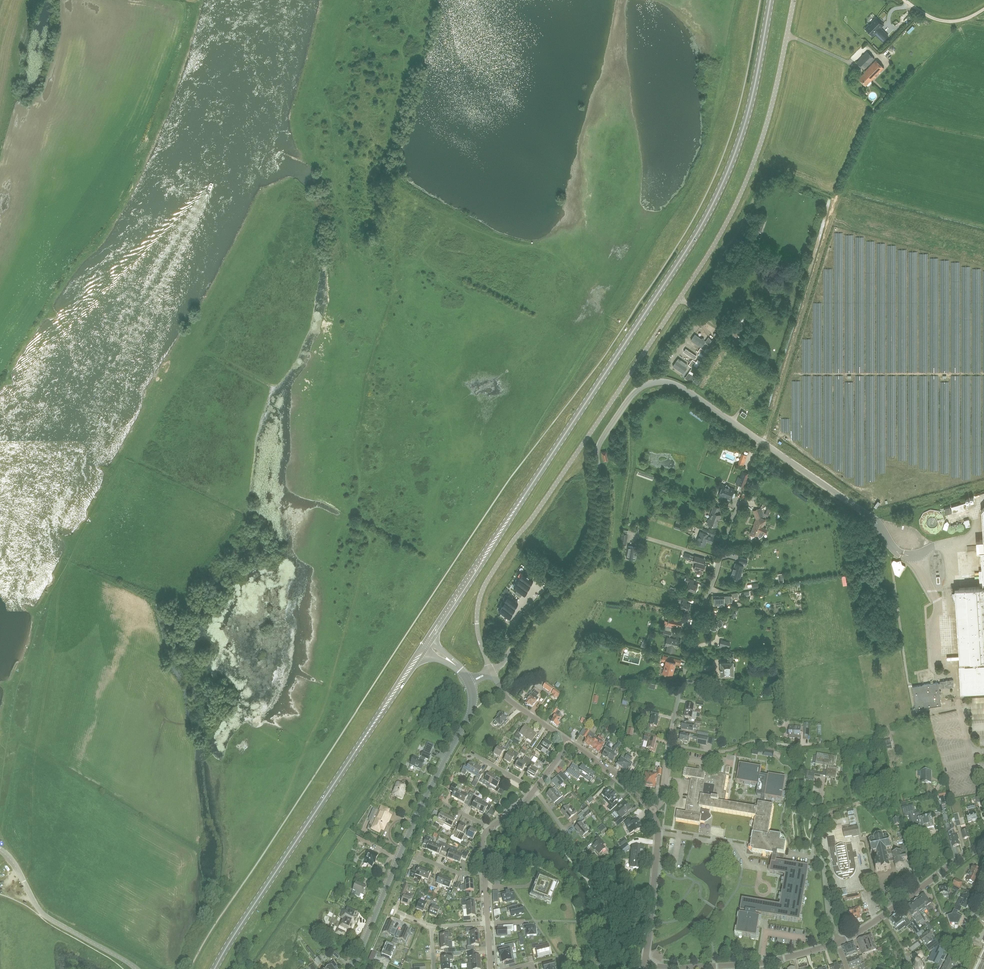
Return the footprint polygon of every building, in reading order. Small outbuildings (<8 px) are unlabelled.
[(886,14),(891,18),(898,8),(893,5),(886,14)] [(875,34),(882,41),(888,35),(882,29),(881,30),(879,29),(883,26),(876,19),(870,25),(869,24),(866,27),(874,35),(875,34)] [(869,42),(878,51),(884,45),(876,36),(869,42)] [(875,58),(868,51),(857,62),(864,69),(875,58)] [(876,60),(864,72),(859,78),(866,85),(871,80),(871,81),(884,67),(876,60)] [(691,340),(701,348),(705,342),(695,335),(691,340)] [(707,356),(711,350),(706,347),(704,350),(700,347),(698,351),(707,356)] [(696,356),(685,348),(683,351),(694,358),(696,356)] [(678,358),(673,366),(683,373),(687,367),(685,366),(687,364),(678,358)] [(698,359),(694,365),(698,368),(702,363),(698,359)] [(698,368),(694,365),(688,374),(692,376),(698,368)] [(737,464),(743,466),(747,455),(742,453),(737,464)] [(737,484),(743,487),(748,473),(742,471),(737,484)] [(729,487),(729,486),(727,484),(725,486),(723,485),(719,494),(727,498),(726,500),(730,501),(730,500),(731,497),(733,497),(734,493),(733,492),(734,489),(729,487)] [(953,512),(968,508),(966,502),(951,506),(953,512)] [(716,527),(720,515),(717,513),(719,508),(714,505),(710,514),(711,514),(708,522),(711,524),(711,525),(716,527)] [(763,534),(764,533),(765,533),(767,529),(762,527),(765,520),(760,518),(760,517),(762,516),(759,508),(753,510),(756,519),(754,524),(754,525),(750,534),(754,536),(755,534),(758,535),(759,538),(762,536),(763,534)] [(960,588),(965,663),(959,664),(961,691),(983,690),(983,508),(982,510),(983,539),(980,540),(980,545),(977,545),(977,551),(981,551),(982,570),(979,570),(980,584),(983,584),(983,586),(960,588)] [(960,531),(961,531),(963,530),(964,529),(964,527),(964,525),(962,524),(961,523),(959,523),(957,524),(956,526),(956,528),(957,529),(958,531),(960,531)] [(953,525),(951,525),(949,526),(948,527),(947,529),(948,531),(949,532),(950,533),(952,533),(954,532),(955,531),(956,529),(955,528),(954,526),(953,525)] [(714,537),(713,537),(715,532),(703,528),(702,532),(700,531),(696,543),(704,546),(706,540),(708,540),(708,541),(712,543),(714,537)] [(973,528),(962,536),(964,538),(975,530),(973,528)] [(628,546),(627,554),(631,555),(631,558),(631,559),(634,560),(635,558),(635,559),(637,547),(628,546)] [(694,570),(697,571),(697,573),(701,574),(702,572),(705,563),(701,562),(702,558),(695,556),(693,561),(696,561),(694,570)] [(747,559),(740,557),(739,562),(739,564),(735,563),(734,568),(733,568),(732,572),(731,577),(735,578),(735,580),(738,581),(739,579),(743,565),(744,563),(746,564),(747,559)] [(895,574),(900,576),(905,566),(900,562),(899,563),(896,560),(894,561),(893,563),(896,572),(895,574)] [(529,576),(519,569),(516,574),(527,581),(526,580),(529,576)] [(527,581),(516,574),(517,575),(514,580),(524,587),(525,586),(524,586),(527,581)] [(684,587),(687,588),(695,591),(696,591),(697,588),(696,588),(697,585),(693,583),(694,580),(686,577),(686,578),(685,578),(684,580),(685,580),(688,582),(687,583),(686,583),(684,587)] [(514,580),(511,585),(521,592),(524,587),(514,580),(513,580),(514,580)] [(528,585),(520,594),(528,601),(536,592),(528,585)] [(504,592),(501,597),(514,605),(513,605),(516,600),(504,592)] [(690,604),(686,602),(687,599),(679,596),(678,600),(679,600),(678,602),(681,603),(680,607),(688,610),(688,609),(689,609),(690,607),(689,607),(690,604)] [(732,603),(732,596),(719,596),(714,596),(714,605),(719,605),(719,604),(728,604),(728,603),(732,603)] [(502,598),(499,603),(500,604),(511,611),(512,611),(511,610),(514,605),(501,597),(502,598)] [(498,610),(508,616),(511,611),(500,604),(501,605),(498,610)] [(682,618),(669,616),(667,626),(673,627),(674,624),(680,626),(682,618)] [(717,622),(716,622),(716,620),(712,619),(711,619),(708,619),(707,625),(711,626),(710,628),(716,629),(718,629),(718,626),(720,627),(722,626),(723,622),(721,619),(718,621),(717,622)] [(670,635),(671,632),(672,628),(664,626),(663,630),(662,634),(670,635)] [(678,640),(667,637),(665,645),(667,645),(666,650),(674,652),(675,647),(676,648),(678,640)] [(730,642),(723,640),(721,639),(719,646),(728,648),(730,642)] [(735,669),(735,668),(735,666),(734,666),(733,666),(733,655),(727,655),(728,661),(720,661),(720,675),(734,674),(733,669),(735,669)] [(674,669),(675,666),(674,666),(674,663),(680,664),(681,660),(663,656),(662,660),(665,661),(663,673),(667,674),(668,672),(672,673),(673,669),(674,669)] [(938,682),(912,686),(916,708),(942,705),(940,693),(941,693),(940,691),(939,691),(939,688),(953,686),(953,679),(940,681),(940,683),(938,683),(938,682)] [(702,694),(702,697),(707,697),(706,691),(709,691),(709,680),(701,681),(702,683),(701,684),(698,684),(698,694),(702,694)] [(543,687),(550,692),(553,688),(546,683),(543,687)] [(527,700),(525,704),(525,705),(527,707),(528,706),(529,705),(532,708),(539,699),(537,697),(538,696),(533,693),(532,694),(530,692),(525,699),(527,700)] [(983,716),(983,695),(969,695),(970,716),(983,716)] [(693,712),(694,706),(687,704),(686,711),(693,712)] [(558,726),(560,723),(559,722),(561,718),(560,718),(562,715),(559,714),(559,713),(557,712),(558,710),(555,708),(551,713),(554,715),(553,718),(551,722),(556,726),(556,725),(558,726)] [(696,712),(693,712),(686,711),(684,717),(696,719),(697,713),(700,713),(700,711),(696,710),(696,712)] [(656,727),(658,718),(657,718),(658,716),(659,712),(658,712),(651,711),(651,715),(653,715),(652,717),(650,726),(656,727)] [(495,721),(494,723),(493,724),(494,725),(494,726),(495,726),(496,725),(498,724),(500,726),(503,723),(504,724),(507,721),(506,720),(508,717),(503,713),(502,715),(500,713),(497,716),(498,717),(495,721)] [(697,725),(694,725),(683,722),(683,725),(682,725),(681,727),(682,728),(682,729),(693,731),(693,729),(696,729),(697,725)] [(524,736),(526,737),(531,731),(528,729),(529,728),(525,725),(521,731),(519,729),(514,736),(519,739),(521,735),(523,737),(524,736)] [(789,726),(789,738),(793,738),(797,738),(800,738),(801,727),(789,726)] [(588,746),(594,737),(595,736),(590,732),(586,730),(582,736),(586,738),(583,743),(584,744),(585,745),(586,745),(588,746)] [(531,731),(526,737),(528,739),(528,740),(531,742),(529,746),(531,748),(536,741),(533,739),(537,734),(534,731),(533,732),(531,731)] [(593,749),(603,734),(602,733),(600,737),(599,736),(597,739),(594,737),(588,746),(589,746),(589,747),(590,748),(591,748),(593,749)] [(679,737),(679,740),(680,740),(680,741),(685,742),(684,744),(688,745),(688,742),(689,743),(690,738),(693,739),(698,740),(697,741),(700,741),(700,744),(707,745),(708,738),(698,736),(698,737),(681,733),(680,737),(679,737)] [(601,742),(603,738),(602,738),(604,735),(603,734),(593,749),(595,751),(595,752),(597,753),(598,752),(598,753),(603,746),(602,746),(604,744),(601,742)] [(656,740),(655,740),(656,737),(645,734),(644,739),(650,741),(649,742),(648,742),(647,748),(648,748),(650,749),(649,750),(655,751),(656,747),(655,745),(656,740)] [(550,747),(552,745),(545,740),(542,745),(539,744),(536,749),(540,752),(543,748),(550,753),(552,749),(550,747)] [(410,765),(421,769),(425,758),(428,760),(430,754),(432,748),(426,745),(424,751),(423,751),(421,756),(421,757),(420,760),(414,757),(410,765)] [(605,757),(607,759),(615,747),(613,746),(611,748),(608,746),(607,749),(606,748),(602,755),(603,756),(604,757),(605,757)] [(615,747),(607,759),(609,760),(610,760),(610,761),(611,762),(612,762),(618,754),(615,752),(618,748),(616,746),(615,747)] [(505,748),(503,747),(501,749),(497,747),(493,754),(499,758),(505,748)] [(508,753),(504,760),(510,764),(512,760),(515,761),(519,754),(514,751),(512,755),(508,753)] [(826,755),(817,753),(817,757),(814,757),(814,760),(816,761),(815,764),(825,765),(826,755)] [(621,768),(630,756),(627,754),(624,758),(621,756),(620,758),(616,764),(617,765),(617,766),(618,767),(619,766),(621,768)] [(829,760),(826,777),(835,778),(837,768),(833,767),(835,756),(830,755),(830,760),(829,760)] [(527,768),(531,761),(532,760),(525,756),(522,762),(519,760),(515,767),(522,771),(525,765),(528,767),(527,768)] [(632,757),(630,756),(621,768),(624,770),(624,771),(626,771),(627,772),(631,765),(632,763),(629,761),(632,757)] [(539,769),(534,766),(535,764),(531,761),(527,768),(529,769),(527,774),(534,778),(539,769)] [(471,774),(476,766),(470,763),(467,767),(465,766),(461,773),(464,775),(466,776),(468,773),(471,774)] [(578,769),(572,764),(567,772),(577,779),(580,776),(589,782),(595,774),(582,766),(580,769),(581,769),(580,771),(578,769)] [(706,772),(685,768),(683,776),(692,778),(686,813),(677,812),(676,820),(700,824),(701,820),(705,821),(707,819),(708,817),(711,817),(711,816),(710,813),(710,810),(756,817),(751,850),(753,852),(773,856),(770,873),(785,875),(780,906),(767,904),(766,905),(759,904),(759,902),(753,901),(752,902),(749,902),(749,901),(743,900),(741,911),(747,912),(746,915),(740,914),(737,935),(757,938),(760,918),(756,917),(757,914),(800,921),(809,867),(783,863),(786,843),(787,842),(786,841),(786,840),(786,839),(785,839),(785,838),(784,837),(783,837),(782,837),(769,834),(773,806),(764,804),(765,796),(782,799),(785,777),(769,775),(768,776),(760,775),(761,767),(740,764),(737,781),(758,784),(757,795),(762,796),(761,804),(759,803),(758,809),(724,803),(726,791),(724,791),(727,775),(717,774),(717,775),(706,773),(706,772)] [(481,770),(476,766),(471,774),(476,777),(474,780),(476,781),(473,786),(475,787),(478,782),(482,776),(479,774),(481,770)] [(815,772),(807,770),(806,777),(806,779),(814,781),(815,772)] [(921,771),(921,783),(931,783),(931,771),(921,771)] [(567,779),(562,772),(559,775),(566,783),(569,781),(567,779)] [(645,773),(644,786),(655,787),(656,775),(645,773)] [(484,781),(490,784),(494,777),(489,774),(486,778),(484,776),(480,782),(483,784),(484,781)] [(555,780),(560,785),(564,782),(558,776),(554,779),(555,780)] [(494,777),(490,784),(488,788),(490,789),(491,789),(497,792),(501,786),(498,785),(500,781),(494,777)] [(397,783),(392,794),(401,798),(404,793),(403,792),(405,786),(397,783)] [(458,800),(461,793),(463,790),(459,788),(460,787),(453,784),(450,791),(454,793),(452,797),(458,800)] [(473,795),(470,801),(474,803),(472,807),(472,808),(475,810),(475,809),(477,810),(483,800),(474,796),(478,789),(476,788),(474,793),(473,794),(473,795)] [(547,794),(554,803),(560,798),(553,789),(547,794)] [(616,794),(613,790),(611,792),(608,789),(602,794),(605,798),(604,799),(610,806),(607,808),(610,810),(618,803),(616,801),(617,799),(614,796),(616,794)] [(461,793),(458,800),(464,803),(466,799),(470,801),(473,795),(473,794),(474,793),(470,791),(469,794),(466,793),(465,795),(461,793)] [(946,804),(944,796),(943,793),(937,794),(937,797),(938,800),(941,799),(942,805),(946,804)] [(483,800),(477,810),(480,812),(480,813),(483,814),(483,813),(484,814),(486,809),(489,811),(492,805),(489,803),(488,804),(485,802),(485,801),(483,800)] [(924,831),(924,833),(928,832),(927,830),(934,828),(931,816),(926,818),(925,817),(924,817),(924,818),(922,819),(920,811),(915,813),(913,805),(907,806),(906,801),(904,802),(901,803),(903,807),(902,807),(904,817),(908,816),(911,826),(920,824),(922,831),(924,831)] [(625,802),(621,806),(620,805),(614,811),(619,816),(613,822),(617,826),(623,821),(621,818),(626,813),(631,808),(629,807),(629,806),(629,805),(629,804),(628,804),(627,803),(626,803),(625,802)] [(561,811),(568,820),(577,812),(575,810),(572,812),(567,805),(561,811)] [(971,821),(977,820),(975,813),(973,813),(972,809),(975,808),(974,805),(968,806),(969,810),(969,809),(969,812),(968,812),(969,814),(967,815),(968,822),(969,823),(971,822),(971,821)] [(373,816),(369,824),(373,825),(371,829),(370,830),(381,835),(386,823),(388,822),(391,815),(382,811),(384,808),(381,807),(380,810),(377,809),(374,815),(373,816)] [(584,814),(582,816),(584,818),(591,812),(589,810),(584,814)] [(443,825),(448,817),(441,813),(440,813),(439,817),(436,822),(440,824),(443,825)] [(857,824),(856,824),(855,815),(848,816),(850,826),(843,827),(845,837),(853,836),(853,837),(860,836),(858,827),(857,824)] [(636,816),(624,822),(628,828),(631,833),(634,831),(635,832),(641,829),(641,830),(644,828),(641,823),(641,824),(638,819),(638,820),(636,816)] [(893,819),(895,826),(897,825),(897,827),(902,826),(900,816),(898,816),(899,818),(893,819)] [(457,826),(453,824),(455,821),(448,817),(443,825),(443,826),(453,832),(457,826)] [(575,827),(582,836),(588,831),(581,822),(575,827)] [(465,835),(467,831),(464,830),(466,826),(460,823),(457,831),(460,832),(457,838),(461,841),(464,835),(465,835)] [(727,837),(735,839),(737,826),(729,824),(727,837)] [(952,831),(956,846),(960,845),(958,840),(959,840),(958,835),(957,833),(955,833),(954,829),(954,828),(954,826),(954,824),(950,825),(952,831)] [(970,838),(967,826),(961,828),(962,832),(964,839),(970,838)] [(467,831),(465,835),(464,835),(467,836),(467,837),(470,838),(468,841),(472,843),(473,840),(472,839),(476,832),(471,829),(469,832),(467,831)] [(953,847),(956,846),(952,831),(948,832),(951,842),(952,842),(953,847)] [(894,861),(893,854),(893,853),(892,854),(891,851),(892,851),(891,849),(893,849),(892,848),(891,848),(889,841),(891,840),(891,839),(889,840),(888,836),(889,836),(889,835),(888,836),(885,835),(885,834),(884,834),(885,835),(883,837),(880,835),(881,834),(880,834),(880,835),(876,836),(876,834),(875,835),(876,836),(874,838),(872,838),(872,837),(871,837),(871,838),(869,840),(869,839),(868,840),(869,841),(870,844),(869,844),(869,845),(870,845),(872,853),(870,853),(871,854),(872,854),(872,855),(873,855),(873,858),(877,857),(877,858),(878,857),(879,861),(877,861),(878,862),(879,862),(880,865),(876,866),(876,865),(875,866),(875,867),(876,867),(876,871),(876,872),(877,871),(877,872),(878,872),(877,871),(881,871),(882,871),(881,870),(890,869),(891,869),(890,868),(891,868),(891,867),(890,868),(889,864),(891,864),(890,862),(894,861)] [(426,850),(432,852),(435,845),(432,844),(434,840),(426,837),(423,844),(427,845),(426,850)] [(591,847),(594,850),(595,849),(599,854),(605,849),(603,845),(605,844),(599,837),(594,841),(596,843),(591,847)] [(841,879),(843,879),(845,879),(849,878),(850,878),(851,878),(852,877),(854,875),(855,874),(855,872),(856,870),(856,868),(856,866),(855,858),(857,858),(856,851),(853,852),(852,844),(845,845),(843,845),(842,844),(841,844),(840,844),(839,845),(838,846),(837,846),(837,847),(836,847),(835,837),(827,838),(831,860),(832,860),(832,862),(833,871),(834,873),(836,875),(837,877),(839,878),(841,879)] [(438,846),(435,845),(432,852),(439,855),(441,850),(444,852),(447,845),(439,842),(438,846)] [(630,849),(626,844),(617,850),(620,856),(630,849)] [(447,858),(453,861),(456,853),(452,851),(453,849),(451,848),(451,847),(447,845),(444,852),(448,854),(447,858)] [(643,857),(643,847),(634,846),(634,853),(632,852),(631,862),(632,862),(631,868),(638,868),(639,856),(643,857)] [(893,854),(894,861),(896,867),(904,865),(903,860),(907,859),(908,858),(907,857),(906,856),(904,846),(900,847),(900,849),(899,850),(899,852),(893,854)] [(456,853),(453,861),(460,863),(462,859),(466,860),(468,853),(466,852),(462,851),(462,853),(457,851),(456,853)] [(375,863),(378,854),(374,853),(374,854),(367,852),(366,854),(367,855),(364,863),(372,867),(373,862),(375,863)] [(421,877),(424,870),(418,867),(416,872),(412,870),(409,877),(414,879),(414,877),(417,878),(418,880),(420,881),(421,877)] [(981,871),(979,870),(978,868),(977,867),(975,868),(973,867),(971,872),(969,871),(967,875),(968,876),(966,880),(967,880),(966,881),(967,882),(967,883),(968,883),(974,885),(974,883),(974,884),(977,879),(976,879),(978,876),(981,871)] [(430,886),(433,879),(429,877),(431,873),(424,870),(421,877),(425,879),(424,881),(427,882),(426,884),(429,885),(428,888),(429,888),(430,886)] [(437,880),(433,879),(430,886),(437,888),(438,884),(442,886),(446,877),(443,876),(442,876),(442,877),(439,876),(437,880)] [(558,883),(538,876),(536,882),(546,886),(544,891),(534,887),(530,895),(550,903),(558,883)] [(452,881),(449,880),(450,879),(449,878),(446,877),(442,886),(446,887),(446,890),(448,891),(446,895),(450,896),(454,887),(450,886),(452,881)] [(962,883),(955,879),(953,884),(960,888),(962,883)] [(474,890),(473,881),(465,882),(465,884),(463,884),(463,891),(474,890)] [(357,892),(355,896),(359,897),(361,894),(363,895),(366,887),(356,883),(353,890),(357,892)] [(944,885),(944,886),(939,886),(939,888),(938,889),(939,890),(939,891),(940,891),(940,893),(944,893),(944,897),(949,897),(950,893),(948,893),(948,886),(948,885),(944,885)] [(848,895),(847,889),(835,891),(836,897),(848,895)] [(501,895),(503,902),(505,901),(506,903),(511,902),(511,900),(514,899),(513,892),(509,893),(509,892),(506,893),(506,894),(501,895)] [(406,897),(404,896),(401,903),(408,906),(411,899),(412,900),(413,896),(407,893),(406,897)] [(958,901),(956,905),(954,909),(960,912),(962,907),(966,910),(971,901),(972,901),(973,898),(972,897),(964,893),(962,898),(960,897),(958,901)] [(924,894),(920,897),(928,909),(929,909),(933,906),(931,904),(924,894)] [(429,907),(431,901),(432,899),(427,897),(426,899),(424,903),(420,901),(416,909),(423,912),(425,906),(428,907),(429,907)] [(931,911),(929,909),(928,909),(920,897),(918,899),(916,900),(924,912),(927,910),(929,913),(931,911)] [(467,906),(467,910),(475,909),(474,902),(470,902),(469,898),(462,899),(462,906),(467,906)] [(924,921),(926,920),(922,914),(924,912),(916,900),(914,901),(912,903),(923,919),(924,921)] [(431,901),(429,907),(431,908),(429,914),(436,917),(437,914),(438,915),(439,914),(441,911),(440,910),(439,910),(440,909),(435,907),(436,904),(431,901)] [(919,922),(923,919),(912,903),(905,908),(912,917),(912,916),(914,919),(915,919),(917,922),(918,921),(919,922)] [(518,904),(507,907),(508,911),(510,911),(511,916),(524,913),(522,906),(518,907),(518,904)] [(850,914),(852,920),(857,919),(857,920),(861,919),(860,915),(862,915),(860,906),(856,907),(856,909),(850,910),(850,911),(849,912),(849,913),(850,914)] [(346,912),(343,919),(347,921),(344,927),(350,930),(356,916),(350,914),(352,910),(347,908),(346,912)] [(475,909),(467,910),(467,917),(463,917),(463,921),(471,921),(470,916),(475,916),(475,909)] [(964,918),(957,915),(958,913),(955,912),(954,914),(947,917),(950,927),(959,927),(964,918)] [(903,918),(899,913),(890,920),(896,928),(898,930),(903,926),(901,924),(903,923),(906,928),(911,924),(910,922),(908,919),(905,916),(903,918)] [(388,920),(383,932),(389,935),(390,934),(394,936),(396,929),(392,928),(394,923),(388,920)] [(910,922),(911,924),(916,930),(920,928),(914,921),(913,921),(910,922)] [(497,929),(497,936),(501,936),(501,937),(504,937),(504,936),(507,935),(507,932),(513,931),(513,925),(503,926),(503,929),(497,929)] [(532,925),(523,925),(523,929),(527,930),(527,936),(529,936),(530,936),(533,936),(533,935),(537,935),(537,936),(537,929),(535,929),(535,928),(534,928),(533,927),(532,925)] [(398,930),(395,936),(399,938),(399,939),(405,941),(410,930),(404,927),(402,932),(398,930)] [(470,935),(471,939),(479,938),(478,931),(473,932),(473,927),(466,928),(466,932),(468,932),(468,936),(470,935)] [(440,935),(440,942),(448,941),(448,937),(451,937),(451,934),(452,934),(452,930),(445,930),(445,934),(440,935)] [(929,952),(933,950),(938,948),(941,947),(935,939),(933,941),(932,939),(934,937),(933,936),(929,931),(920,938),(929,952)] [(876,949),(871,935),(857,940),(863,954),(876,949)] [(479,938),(471,939),(467,939),(468,946),(467,946),(467,950),(474,950),(474,946),(479,945),(479,938)] [(448,941),(440,942),(441,949),(445,949),(445,953),(446,953),(454,952),(455,952),(455,948),(452,948),(452,941),(448,941)] [(854,942),(842,947),(846,958),(858,953),(854,942)] [(512,954),(513,954),(512,948),(514,947),(513,943),(505,945),(506,949),(499,950),(500,957),(512,954)] [(545,943),(532,944),(534,949),(536,948),(538,954),(543,953),(544,957),(551,955),(550,949),(548,949),(547,945),(544,946),(544,943),(545,943)] [(387,944),(382,955),(391,959),(396,948),(387,944)] [(400,944),(393,963),(399,966),(407,947),(400,944)] [(307,948),(313,956),(315,955),(308,947),(307,948)] [(945,951),(938,948),(933,950),(928,960),(938,965),(945,951)] [(913,966),(915,968),(923,968),(924,965),(922,962),(921,961),(920,958),(923,956),(921,951),(912,955),(915,962),(914,962),(913,966)] [(454,960),(454,952),(446,953),(446,957),(441,957),(442,964),(450,964),(450,960),(454,960)] [(467,953),(465,953),(466,956),(467,956),(467,957),(468,957),(469,964),(480,963),(480,956),(475,956),(475,952),(467,952),(467,953)] [(502,962),(502,963),(508,961),(509,965),(515,964),(514,960),(513,960),(512,954),(500,957),(501,959),(500,959),(501,962),(502,962)] [(862,964),(859,956),(847,960),(850,968),(862,964)] [(956,965),(958,960),(950,956),(944,966),(951,968),(954,968),(956,965)]
